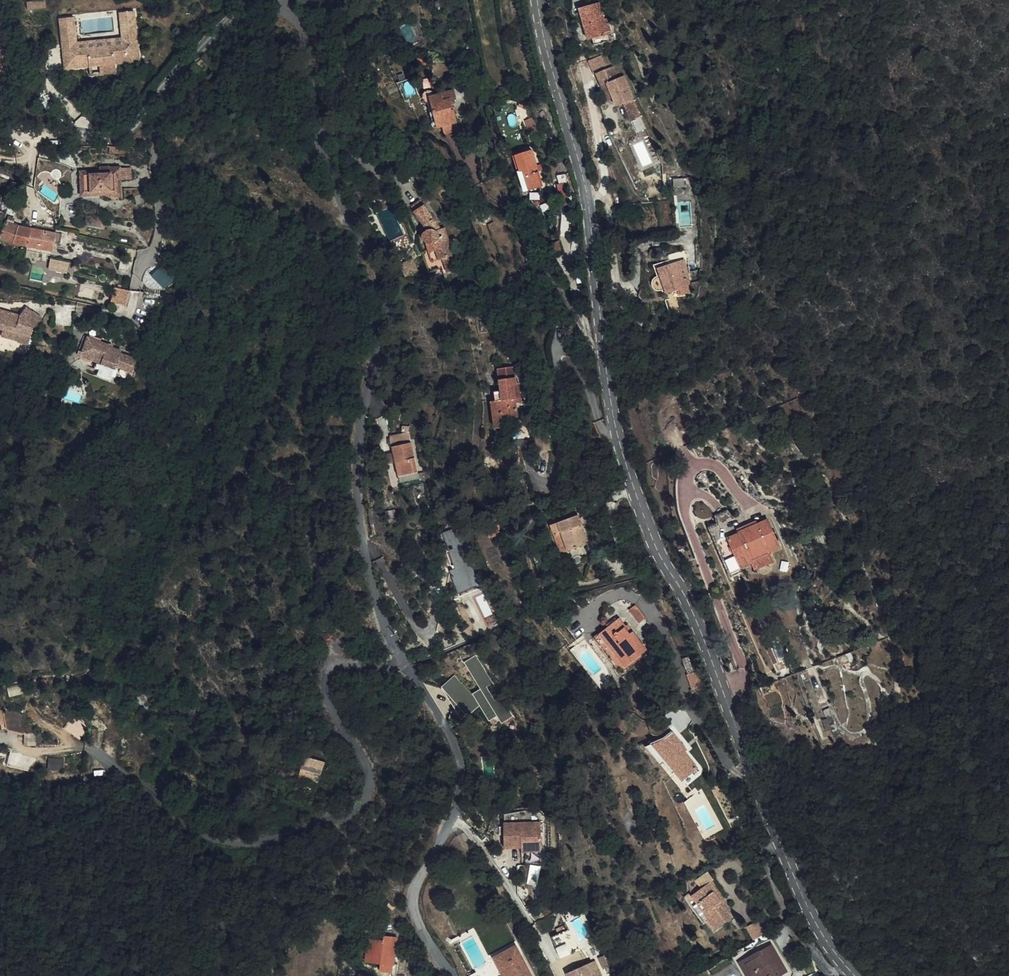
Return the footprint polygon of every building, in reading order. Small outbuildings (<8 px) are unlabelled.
[(609,24),(605,5),(585,9),(592,40),(615,35),(613,23),(609,24)] [(56,26),(61,77),(98,73),(99,81),(114,80),(113,71),(136,69),(131,19),(117,20),(119,46),(120,53),(74,58),(73,51),(70,25),(56,26)] [(120,53),(119,46),(73,51),(74,58),(120,53)] [(612,68),(595,75),(600,88),(606,86),(612,99),(616,109),(623,106),(633,102),(624,78),(617,80),(612,68)] [(444,70),(432,71),(433,84),(445,83),(444,70)] [(606,101),(612,99),(606,86),(600,88),(606,101)] [(459,108),(456,98),(432,106),(441,135),(458,129),(452,111),(459,108)] [(633,102),(623,106),(630,123),(640,119),(633,102)] [(536,139),(527,115),(518,118),(520,125),(524,124),(531,141),(536,139)] [(532,156),(516,161),(527,197),(531,195),(536,210),(544,207),(539,193),(541,192),(539,188),(542,187),(532,156)] [(103,180),(84,181),(84,198),(94,198),(93,200),(97,200),(112,200),(112,203),(124,202),(123,188),(123,176),(114,176),(114,174),(112,174),(112,183),(103,182),(103,180)] [(112,174),(103,174),(103,180),(103,182),(112,183),(112,174)] [(134,176),(123,176),(123,188),(135,187),(134,176)] [(565,179),(557,180),(559,188),(565,187),(567,187),(565,179)] [(668,187),(680,188),(680,180),(668,179),(668,187)] [(565,187),(559,188),(563,206),(569,205),(565,187)] [(424,209),(416,216),(431,239),(430,239),(428,240),(427,241),(427,242),(426,243),(426,244),(426,245),(426,246),(426,247),(427,248),(427,249),(428,250),(429,251),(432,252),(435,252),(436,251),(437,251),(444,268),(448,266),(452,279),(463,275),(448,234),(444,235),(424,209)] [(96,212),(83,212),(84,214),(84,218),(84,222),(97,222),(96,212)] [(31,255),(33,235),(18,232),(5,230),(3,243),(0,242),(0,250),(31,255)] [(31,255),(43,256),(46,237),(33,235),(31,255)] [(46,237),(43,256),(55,258),(57,250),(58,239),(46,237)] [(65,252),(66,240),(58,239),(57,250),(65,252)] [(88,250),(77,249),(76,258),(87,260),(88,250)] [(432,252),(429,251),(436,270),(444,268),(437,251),(436,251),(435,252),(432,252)] [(672,268),(684,263),(688,261),(684,252),(668,259),(672,268)] [(659,272),(669,298),(680,295),(681,299),(693,296),(684,263),(672,268),(659,272)] [(416,267),(404,273),(409,284),(421,278),(416,267)] [(130,303),(118,301),(117,311),(128,313),(130,303)] [(4,339),(6,336),(9,337),(7,342),(35,352),(42,331),(48,324),(33,314),(26,322),(0,314),(0,338),(4,339)] [(115,351),(94,343),(87,363),(103,369),(102,372),(107,374),(105,380),(118,385),(123,373),(139,379),(144,365),(127,359),(128,357),(114,352),(115,351)] [(499,411),(495,411),(499,440),(513,438),(512,430),(521,429),(519,413),(524,413),(521,378),(502,380),(505,401),(498,402),(499,411)] [(548,436),(544,427),(537,427),(538,437),(548,436)] [(396,444),(394,456),(396,456),(402,487),(423,484),(415,441),(396,444)] [(557,464),(556,445),(542,445),(543,464),(557,464)] [(578,527),(551,535),(554,544),(561,542),(567,562),(586,557),(593,555),(583,520),(576,522),(578,527)] [(755,580),(762,577),(760,574),(777,565),(788,560),(777,533),(764,539),(736,552),(747,575),(755,580)] [(500,544),(498,534),(485,537),(487,547),(500,544)] [(560,564),(567,562),(561,542),(554,544),(560,564)] [(593,555),(586,557),(590,568),(597,565),(593,555)] [(647,626),(637,613),(631,617),(641,631),(647,626)] [(651,657),(635,637),(632,640),(629,635),(621,625),(602,640),(620,662),(614,667),(625,681),(635,672),(634,671),(651,657)] [(596,644),(614,667),(620,662),(602,640),(596,644)] [(0,724),(0,732),(1,734),(2,735),(6,736),(9,735),(7,724),(0,724)] [(27,726),(7,724),(9,735),(10,741),(11,743),(11,744),(12,744),(14,745),(27,748),(27,726)] [(668,746),(649,755),(663,772),(665,771),(668,769),(677,780),(684,789),(689,785),(698,777),(683,757),(686,755),(675,741),(668,746)] [(324,785),(329,770),(309,765),(304,780),(324,785)] [(668,769),(665,771),(674,783),(677,780),(668,769)] [(322,791),(324,785),(304,780),(303,784),(322,791)] [(689,785),(684,789),(689,795),(694,791),(689,785)] [(546,830),(509,831),(509,856),(526,856),(546,856),(546,830)] [(695,898),(693,895),(687,900),(708,925),(710,923),(718,932),(734,919),(723,905),(728,901),(713,883),(695,898)] [(339,920),(335,912),(326,917),(330,925),(339,920)] [(756,937),(766,931),(759,918),(748,924),(756,937)] [(374,962),(390,962),(390,969),(403,969),(403,963),(403,937),(390,937),(390,942),(375,942),(374,962)] [(768,975),(765,975),(784,975),(790,972),(784,962),(781,963),(774,950),(777,949),(772,941),(761,947),(764,952),(747,961),(753,973),(763,967),(768,975)] [(479,975),(480,975),(536,975),(522,949),(489,965),(491,969),(489,970),(489,971),(489,972),(488,973),(488,974),(487,975),(486,975),(485,975),(484,975),(483,975),(482,975),(481,975),(481,974),(479,975)]
